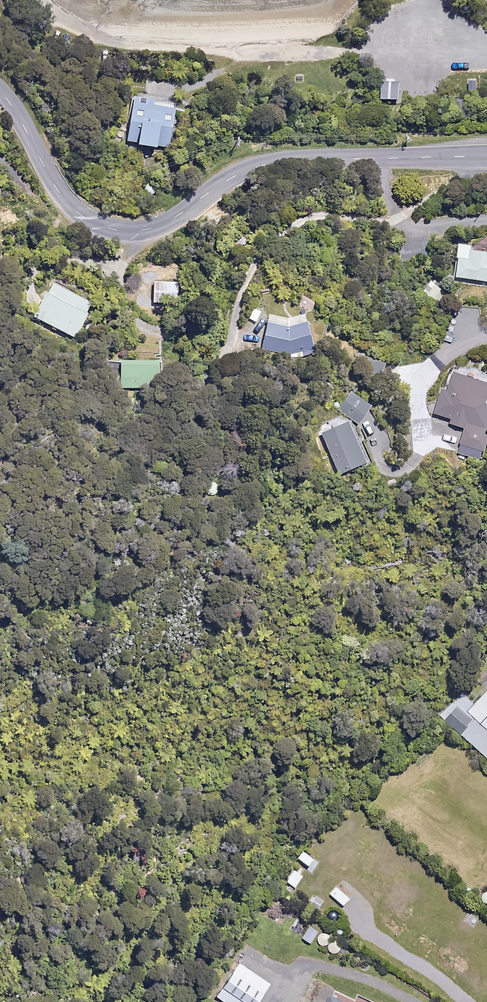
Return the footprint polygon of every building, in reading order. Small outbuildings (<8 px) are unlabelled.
[(478,78),(467,79),(467,92),(478,92),(478,78)] [(398,89),(382,90),(382,102),(399,101),(398,89)] [(137,96),(129,136),(138,138),(137,146),(155,150),(157,142),(171,144),(178,110),(153,105),(154,99),(137,96)] [(486,253),(463,250),(459,277),(486,281),(486,249),(486,253)] [(448,289),(435,278),(423,293),(435,303),(448,289)] [(93,303),(51,281),(33,316),(75,338),(93,303)] [(179,282),(155,282),(154,302),(179,303),(179,282)] [(292,317),(272,314),(271,314),(264,349),(299,355),(315,352),(308,314),(304,314),(292,317)] [(158,361),(119,361),(119,387),(158,387),(158,361)] [(485,382),(457,373),(451,391),(445,390),(437,414),(454,420),(452,424),(468,429),(460,452),(484,460),(486,453),(486,376),(485,382)] [(375,408),(356,390),(340,407),(359,425),(375,408)] [(371,463),(354,421),(323,434),(340,475),(371,463)] [(475,704),(460,690),(439,713),(486,757),(486,691),(475,704)] [(305,877),(295,870),(287,882),(297,889),(305,877)] [(292,910),(280,901),(268,916),(281,925),(292,910)] [(407,928),(392,915),(386,923),(400,935),(407,928)] [(320,932),(311,927),(305,938),(314,943),(320,932)] [(330,944),(332,940),(330,935),(325,934),(320,936),(318,940),(320,944),(325,946),(330,944)] [(331,951),(337,956),(342,955),(346,949),(346,943),(340,939),(333,941),(330,946),(331,951)] [(240,963),(218,997),(226,1001),(261,1001),(273,984),(240,963)]
